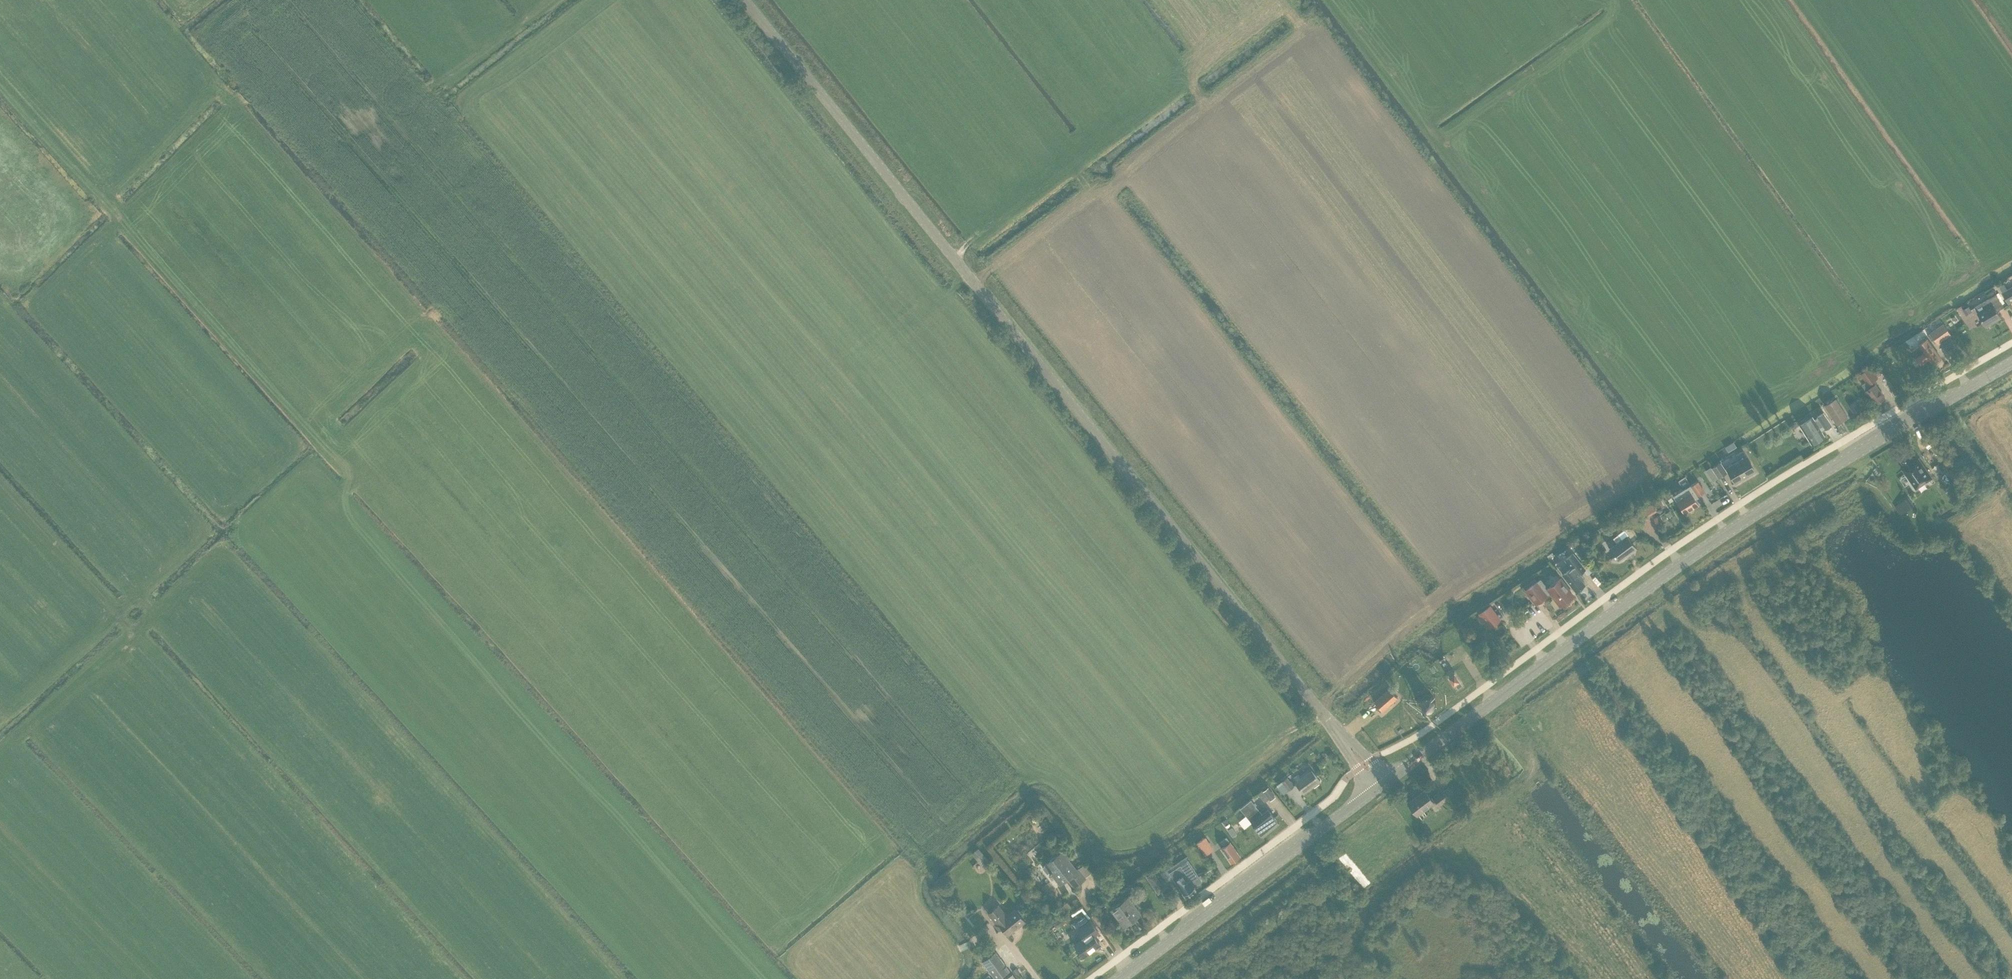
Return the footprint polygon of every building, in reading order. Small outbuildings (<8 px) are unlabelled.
[(2002,292),(2009,304),(2011,302),(2011,286),(2002,292)] [(1975,307),(1978,313),(1986,326),(2001,317),(1995,308),(2002,304),(1996,294),(1975,307)] [(1937,342),(1950,333),(1943,323),(1930,333),(1937,342)] [(1920,345),(1913,350),(1917,356),(1916,357),(1921,364),(1929,358),(1933,364),(1942,358),(1932,345),(1932,346),(1927,339),(1921,343),(1919,344),(1920,345)] [(1870,367),(1861,374),(1866,381),(1862,384),(1866,390),(1866,391),(1871,397),(1873,396),(1878,402),(1885,397),(1873,381),(1878,377),(1870,367)] [(1846,416),(1835,398),(1825,405),(1836,423),(1846,416)] [(1811,416),(1799,424),(1811,443),(1824,435),(1821,431),(1831,425),(1823,413),(1817,417),(1818,418),(1814,420),(1811,416)] [(1755,471),(1743,450),(1735,454),(1739,460),(1726,467),(1735,482),(1755,471)] [(1914,461),(1906,450),(1898,456),(1907,469),(1904,471),(1916,488),(1932,477),(1919,458),(1914,461)] [(1718,478),(1727,472),(1720,462),(1711,467),(1718,478)] [(1673,496),(1684,513),(1698,505),(1694,498),(1704,491),(1697,481),(1673,496)] [(1907,497),(1895,505),(1901,514),(1913,506),(1907,497)] [(1650,530),(1662,530),(1662,515),(1650,515),(1650,530)] [(1622,539),(1618,534),(1613,537),(1617,543),(1609,548),(1619,560),(1636,548),(1626,535),(1622,539)] [(1581,563),(1573,554),(1572,553),(1564,559),(1571,567),(1562,574),(1576,591),(1584,584),(1580,579),(1583,577),(1575,567),(1581,563)] [(1593,565),(1588,569),(1594,578),(1600,574),(1593,565)] [(1540,579),(1526,589),(1536,603),(1546,594),(1546,593),(1549,591),(1560,605),(1573,595),(1560,578),(1547,588),(1540,579)] [(1590,595),(1598,591),(1592,580),(1584,585),(1590,595)] [(1490,606),(1480,613),(1489,626),(1499,619),(1490,606)] [(1460,681),(1454,672),(1447,676),(1453,685),(1460,681)] [(1389,689),(1374,702),(1382,711),(1397,698),(1389,689)] [(1421,698),(1420,698),(1420,699),(1419,704),(1419,705),(1423,709),(1423,710),(1429,710),(1430,710),(1434,707),(1434,706),(1435,701),(1435,700),(1432,696),(1430,695),(1426,694),(1425,695),(1421,698)] [(1463,761),(1456,752),(1449,758),(1455,766),(1463,761)] [(1295,781),(1303,793),(1320,781),(1311,770),(1300,777),(1298,774),(1293,778),(1296,781),(1295,781)] [(1293,786),(1287,777),(1282,781),(1288,789),(1293,786)] [(1275,796),(1268,786),(1262,791),(1270,800),(1275,796)] [(1430,798),(1424,790),(1408,802),(1417,814),(1436,800),(1439,805),(1449,798),(1442,789),(1433,796),(1430,798)] [(1262,814),(1258,808),(1250,799),(1240,808),(1247,817),(1263,836),(1279,823),(1268,809),(1262,814)] [(1225,835),(1219,826),(1212,831),(1218,840),(1225,835)] [(1221,848),(1231,862),(1240,855),(1231,842),(1230,842),(1227,837),(1221,841),(1224,846),(1221,848)] [(1211,848),(1205,840),(1199,844),(1205,853),(1211,848)] [(1076,870),(1062,851),(1047,863),(1052,868),(1049,871),(1057,880),(1065,874),(1074,886),(1090,874),(1083,865),(1076,870)] [(991,863),(982,853),(975,859),(985,869),(991,863)] [(1168,866),(1160,872),(1164,878),(1167,882),(1168,881),(1172,888),(1178,884),(1184,894),(1194,887),(1198,884),(1198,883),(1200,882),(1202,880),(1188,859),(1171,870),(1169,867),(1168,866)] [(1204,868),(1212,879),(1220,873),(1212,862),(1204,868)] [(1153,871),(1146,876),(1158,893),(1165,888),(1153,871)] [(1128,897),(1112,908),(1124,925),(1140,913),(1128,897)] [(1008,935),(1025,921),(1015,909),(1007,915),(999,906),(989,914),(996,923),(995,924),(999,930),(1002,927),(1008,935)] [(1083,956),(1100,943),(1093,934),(1097,930),(1090,921),(1078,930),(1084,938),(1075,945),(1083,956)] [(983,961),(996,978),(998,978),(1010,971),(996,952),(991,945),(978,953),(983,961)]
